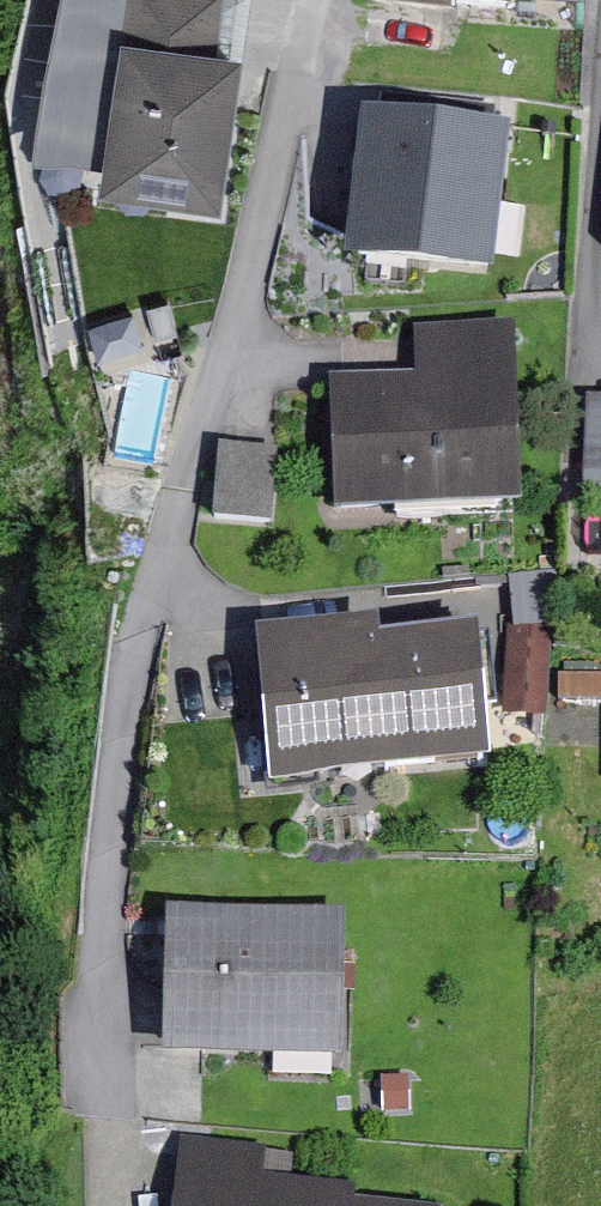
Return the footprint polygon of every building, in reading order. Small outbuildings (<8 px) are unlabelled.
[(137,30),(232,44),(234,15),(236,0),(79,0),(56,152),(117,162),(137,30)] [(117,162),(113,187),(236,205),(249,112),(259,48),(232,44),(137,30),(117,162)] [(449,85),(448,131),(492,133),(494,87),(449,85)] [(533,144),(388,130),(373,268),(423,274),(516,285),(533,144)] [(189,297),(161,299),(164,332),(193,329),(189,297)] [(147,307),(105,318),(110,354),(157,343),(147,307)] [(354,384),(357,517),(543,512),(538,330),(437,332),(438,356),(438,381),(354,384)] [(263,444),(236,442),(230,514),(288,518),(292,446),(263,444)] [(388,609),(390,637),(482,632),(480,604),(388,609)] [(363,618),(281,625),(294,794),(518,777),(512,699),(507,632),(364,643),(363,618)] [(520,618),(516,695),(552,697),(556,619),(520,618)] [(359,907),(187,904),(185,1046),(357,1048),(358,988),(359,907)] [(428,1068),(395,1069),(396,1113),(426,1111),(428,1068)] [(283,1175),(286,1147),(201,1137),(193,1205),(453,1205),(454,1196),(283,1175)]
